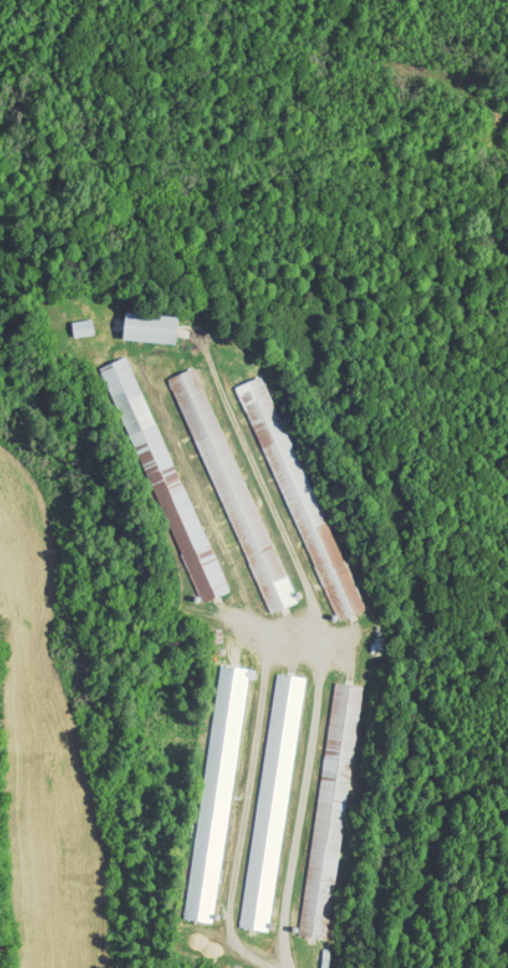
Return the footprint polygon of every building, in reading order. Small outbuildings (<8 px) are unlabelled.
[(109,332),(163,336),(165,311),(145,309),(145,312),(111,310),(109,332)] [(81,328),(80,312),(59,314),(61,330),(81,328)] [(90,359),(187,596),(214,585),(117,348),(90,359)] [(252,608),(279,598),(189,358),(162,368),(252,608)] [(226,379),(326,615),(352,604),(252,368),(226,379)] [(175,913),(206,917),(233,671),(243,672),(244,662),(204,658),(175,913)] [(231,921),(261,925),(291,670),(261,666),(231,921)] [(289,929),(319,933),(351,679),(321,676),(289,929)]
